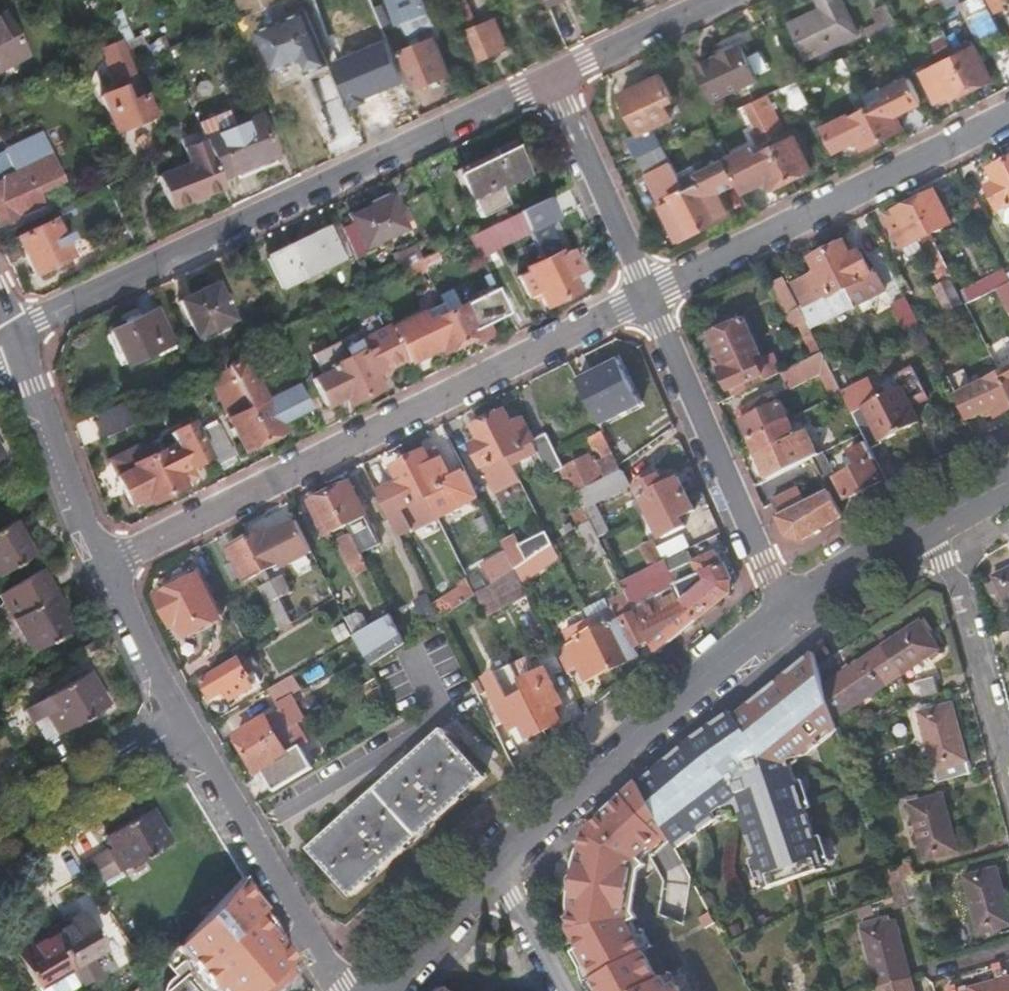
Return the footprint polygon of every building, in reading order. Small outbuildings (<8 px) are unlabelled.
[(34,19),(22,0),(0,13),(0,59),(27,43),(31,49),(44,41),(34,19)] [(426,0),(392,0),(400,22),(406,20),(416,46),(403,51),(417,86),(451,73),(438,39),(442,37),(426,0)] [(482,59),(503,49),(500,43),(505,41),(495,18),(474,27),(473,24),(477,22),(468,0),(457,0),(482,59)] [(795,28),(806,55),(859,31),(844,0),(820,0),(826,13),(795,28)] [(900,31),(886,0),(870,0),(874,10),(863,16),(875,43),(891,35),(900,31)] [(987,0),(966,0),(973,15),(977,13),(977,17),(988,39),(1003,32),(987,0)] [(1008,4),(1008,0),(990,0),(995,10),(1008,4)] [(278,22),(295,62),(304,58),(310,71),(332,62),(309,9),(278,22)] [(277,69),(295,62),(278,22),(260,29),(277,69)] [(947,37),(934,43),(940,56),(954,50),(947,37)] [(973,39),(954,48),(957,55),(973,88),(992,78),(973,39)] [(145,95),(124,42),(101,52),(117,91),(101,97),(115,131),(154,115),(145,95)] [(743,45),(698,66),(713,100),(758,80),(743,45)] [(366,51),(343,60),(360,104),(370,100),(372,104),(379,125),(397,118),(382,82),(379,83),(378,80),(366,51)] [(954,96),(973,88),(957,55),(924,71),(938,99),(952,92),(954,96)] [(841,59),(822,68),(826,76),(845,67),(841,59)] [(333,71),(309,80),(337,149),(361,140),(333,71)] [(382,82),(397,118),(418,111),(408,82),(404,73),(382,82)] [(663,75),(623,94),(640,131),(672,116),(666,102),(674,98),(663,75)] [(869,107),(884,137),(904,128),(897,114),(921,103),(910,79),(886,90),(882,83),(872,88),(878,102),(869,107)] [(755,100),(792,177),(812,168),(795,136),(787,140),(784,133),(785,133),(766,94),(755,100)] [(755,100),(743,105),(761,144),(763,143),(766,150),(757,154),(752,144),(726,157),(731,166),(743,191),(769,179),(773,187),(792,177),(755,100)] [(869,107),(824,128),(834,149),(859,137),(864,147),(884,137),(869,107)] [(208,140),(223,177),(240,170),(257,163),(259,168),(269,164),(267,159),(273,156),(280,154),(264,114),(235,125),(229,110),(201,122),(203,128),(208,140)] [(183,136),(188,148),(208,140),(203,128),(183,136)] [(1,225),(45,205),(39,192),(66,179),(45,133),(21,144),(10,149),(0,154),(0,223),(1,225)] [(208,140),(188,148),(193,161),(161,175),(175,208),(227,186),(208,140)] [(482,161),(462,170),(482,216),(509,204),(501,187),(530,173),(514,140),(498,148),(501,155),(483,163),(482,161)] [(664,143),(638,155),(678,239),(704,227),(670,157),(664,143)] [(696,145),(670,157),(704,227),(721,219),(714,204),(723,200),(696,145)] [(1007,161),(990,169),(997,183),(988,188),(999,209),(1008,205),(1008,208),(1008,164),(1007,161)] [(242,175),(259,168),(257,163),(240,170),(242,175)] [(730,197),(743,191),(731,166),(718,172),(730,197)] [(934,191),(916,201),(932,233),(951,224),(934,191)] [(394,194),(352,213),(368,246),(409,227),(394,194)] [(554,218),(545,200),(520,212),(535,242),(544,261),(562,297),(579,288),(573,275),(582,270),(572,249),(562,254),(546,222),(554,218)] [(932,233),(916,201),(887,214),(904,247),(920,239),(932,233)] [(1008,205),(999,209),(1006,222),(1008,223),(1008,208),(1008,205)] [(520,212),(471,235),(489,273),(506,266),(497,247),(516,238),(519,243),(523,241),(525,246),(535,242),(520,212)] [(56,218),(19,236),(37,272),(73,254),(68,242),(74,239),(70,232),(64,235),(56,218)] [(331,229),(269,257),(283,288),(345,259),(331,229)] [(944,264),(946,263),(937,243),(932,233),(920,239),(925,249),(935,268),(944,264)] [(908,257),(925,249),(920,239),(904,247),(903,247),(908,257)] [(845,242),(828,250),(850,294),(855,305),(856,305),(886,290),(878,274),(872,272),(861,251),(852,255),(845,242)] [(800,304),(811,326),(855,305),(850,294),(828,250),(811,258),(818,271),(795,283),(804,302),(800,304)] [(427,270),(422,259),(408,266),(413,277),(427,270)] [(563,298),(562,297),(544,261),(529,268),(530,271),(520,276),(530,297),(539,292),(546,306),(563,298)] [(964,303),(944,264),(935,268),(942,283),(935,287),(947,312),(964,303)] [(800,304),(783,270),(772,274),(803,336),(806,334),(809,339),(815,335),(811,326),(800,304)] [(966,303),(984,294),(991,290),(1008,282),(1008,276),(1006,270),(986,280),(961,293),(966,303)] [(217,283),(182,299),(198,334),(233,318),(217,283)] [(496,288),(447,312),(462,343),(482,333),(479,328),(509,313),(496,288)] [(984,294),(966,303),(971,312),(989,303),(984,294)] [(907,333),(922,325),(907,298),(893,305),(907,333)] [(443,303),(394,328),(409,359),(411,362),(441,347),(443,353),(462,343),(447,312),(443,303)] [(158,307),(113,327),(128,362),(158,349),(160,353),(175,346),(158,307)] [(731,389),(735,395),(764,380),(761,375),(763,374),(757,359),(763,356),(745,318),(737,321),(736,320),(730,318),(722,322),(719,327),(720,329),(711,333),(723,359),(718,361),(730,389),(731,389)] [(347,358),(366,396),(383,388),(379,379),(389,375),(394,367),(409,359),(394,328),(393,325),(361,340),(360,339),(342,347),(347,358)] [(823,351),(815,335),(809,339),(816,354),(823,351)] [(342,347),(339,341),(313,354),(333,395),(343,390),(350,404),(366,396),(347,358),(342,347)] [(238,346),(222,354),(234,378),(265,441),(285,431),(264,388),(260,390),(238,346)] [(761,375),(764,380),(784,370),(775,351),(763,356),(757,359),(763,374),(761,375)] [(623,356),(579,374),(599,424),(643,407),(623,356)] [(1008,389),(1008,356),(996,363),(1008,389)] [(956,395),(968,420),(997,405),(1002,414),(1008,410),(1008,389),(996,363),(965,379),(970,388),(956,395)] [(315,416),(290,367),(271,377),(295,426),(315,416)] [(855,385),(843,391),(863,432),(869,444),(870,446),(920,421),(910,402),(927,393),(914,368),(896,376),(901,387),(880,397),(875,387),(860,394),(855,385)] [(265,441),(234,378),(216,386),(246,450),(265,441)] [(751,437),(788,419),(781,401),(779,402),(775,394),(753,404),(757,414),(743,421),(751,437)] [(123,401),(96,413),(106,436),(134,423),(123,401)] [(507,411),(490,419),(509,458),(512,463),(513,466),(527,459),(539,453),(550,475),(565,468),(548,434),(534,441),(523,420),(513,425),(507,411)] [(509,458),(490,419),(474,427),(481,441),(471,446),(486,475),(495,493),(521,480),(513,466),(512,463),(509,458)] [(794,431),(788,419),(751,437),(768,479),(801,463),(814,456),(818,454),(804,429),(796,432),(796,431),(794,431)] [(150,456),(169,494),(185,486),(184,483),(195,477),(190,467),(211,456),(200,433),(194,421),(170,433),(176,444),(166,448),(150,456)] [(211,456),(216,465),(235,456),(219,424),(200,433),(211,456)] [(878,463),(870,446),(869,444),(851,452),(858,466),(838,476),(825,451),(818,454),(814,456),(823,475),(831,491),(837,502),(883,480),(875,464),(878,463)] [(426,451),(410,459),(429,497),(439,518),(480,498),(476,491),(474,486),(470,478),(467,471),(452,479),(438,450),(428,454),(426,451)] [(151,502),(169,494),(150,456),(133,465),(135,467),(118,475),(131,503),(148,495),(151,502)] [(823,475),(814,456),(801,463),(810,482),(823,475)] [(400,481),(379,492),(401,536),(439,518),(429,497),(410,459),(393,467),(400,481)] [(622,470),(577,492),(590,518),(599,536),(610,531),(596,503),(631,486),(622,470)] [(649,511),(688,492),(680,475),(666,482),(661,473),(640,484),(644,494),(642,495),(649,511)] [(350,483),(331,493),(347,525),(352,535),(362,554),(381,545),(350,483)] [(773,501),(789,535),(803,539),(843,514),(837,502),(831,491),(806,503),(799,488),(773,501)] [(695,509),(688,492),(649,511),(657,529),(659,528),(664,538),(686,527),(681,517),(695,509)] [(347,525),(331,493),(312,502),(328,535),(347,525)] [(590,518),(577,528),(594,559),(607,552),(599,536),(590,518)] [(37,550),(30,538),(25,541),(13,519),(0,526),(0,573),(33,555),(32,553),(37,550)] [(270,528),(251,538),(267,570),(286,560),(270,528)] [(515,570),(552,544),(546,532),(521,545),(516,536),(502,543),(508,556),(509,558),(515,570)] [(360,576),(370,570),(362,554),(352,535),(341,541),(348,555),(346,556),(354,571),(357,570),(360,576)] [(267,570),(251,538),(232,547),(248,580),(267,570)] [(652,566),(661,561),(651,541),(642,545),(652,566)] [(552,544),(515,570),(521,581),(558,555),(552,544)] [(673,574),(696,620),(730,591),(731,579),(719,553),(702,561),(707,572),(684,582),(679,571),(673,574)] [(515,570),(509,558),(508,556),(483,568),(487,576),(492,586),(515,570)] [(637,613),(652,643),(657,653),(696,620),(673,574),(666,559),(661,561),(652,566),(632,576),(645,600),(640,603),(637,597),(631,600),(637,613)] [(702,561),(679,571),(684,582),(707,572),(702,561)] [(479,594),(478,595),(487,614),(524,588),(521,581),(515,570),(492,586),(488,588),(479,594)] [(1008,606),(1008,608),(1008,571),(995,578),(996,580),(1008,606)] [(200,575),(159,595),(174,625),(179,622),(186,636),(221,618),(200,575)] [(283,576),(273,582),(281,598),(292,593),(283,576)] [(455,610),(477,596),(468,577),(458,581),(463,591),(449,597),(455,610)] [(64,615),(56,601),(43,578),(13,595),(21,609),(13,613),(33,648),(71,627),(64,615)] [(1008,606),(996,580),(987,584),(994,599),(998,598),(1003,608),(1008,606)] [(275,614),(286,609),(281,598),(273,582),(262,587),(275,614)] [(442,619),(430,596),(416,602),(428,626),(442,619)] [(63,597),(56,601),(64,615),(71,611),(63,597)] [(596,630),(615,668),(642,655),(639,649),(652,643),(637,613),(624,620),(622,617),(596,630)] [(360,615),(348,620),(356,637),(358,640),(373,630),(367,617),(360,615)] [(373,630),(358,640),(372,668),(407,644),(393,617),(373,630)] [(922,624),(928,633),(932,629),(927,621),(922,624)] [(921,622),(884,646),(903,676),(931,658),(939,653),(941,652),(928,633),(922,624),(921,622)] [(598,676),(615,668),(596,630),(580,638),(582,641),(560,652),(570,673),(591,663),(598,676)] [(864,702),(903,676),(884,646),(844,672),(846,675),(864,702)] [(839,730),(836,720),(825,688),(813,652),(794,668),(735,716),(790,880),(828,868),(827,864),(817,836),(808,809),(799,782),(792,761),(809,756),(839,730)] [(939,653),(931,658),(934,662),(942,658),(939,653)] [(240,660),(204,682),(213,698),(226,691),(232,700),(253,688),(247,678),(250,676),(240,660)] [(526,692),(513,665),(488,677),(502,708),(490,715),(500,735),(512,729),(519,743),(545,730),(526,692)] [(526,692),(545,730),(562,721),(555,708),(564,703),(547,668),(535,674),(540,685),(526,692)] [(38,721),(50,743),(112,708),(93,673),(49,698),(56,711),(38,721)] [(302,688),(294,674),(269,689),(278,703),(292,694),(302,688)] [(825,688),(836,720),(864,702),(846,675),(825,688)] [(916,694),(932,691),(930,679),(915,681),(916,694)] [(299,723),(306,719),(292,694),(278,703),(281,709),(268,717),(279,735),(299,723)] [(920,712),(931,709),(929,703),(919,706),(920,712)] [(931,709),(920,712),(936,774),(970,765),(953,703),(931,709)] [(690,741),(638,780),(654,806),(670,836),(677,851),(719,819),(717,811),(740,803),(759,857),(768,885),(769,888),(790,880),(735,716),(733,711),(690,741)] [(248,753),(279,735),(268,717),(268,716),(238,735),(248,753)] [(299,723),(279,735),(248,753),(259,772),(264,769),(276,790),(314,767),(302,745),(310,741),(299,723)] [(374,875),(409,844),(444,813),(477,784),(484,777),(460,749),(449,737),(452,734),(448,730),(417,758),(381,789),(347,819),(314,848),(334,871),(353,894),(374,875)] [(973,778),(970,765),(936,774),(939,787),(973,778)] [(618,800),(571,845),(579,858),(578,865),(584,876),(639,854),(646,850),(670,836),(654,806),(638,780),(618,800)] [(804,780),(799,782),(808,809),(814,807),(804,780)] [(943,799),(921,804),(910,807),(924,864),(958,854),(943,799)] [(79,860),(93,885),(168,843),(150,809),(105,834),(111,845),(107,847),(106,845),(79,860)] [(823,834),(817,836),(827,864),(833,862),(823,834)] [(670,836),(646,850),(664,882),(658,919),(685,921),(691,877),(677,851),(670,836)] [(639,854),(584,876),(618,941),(635,918),(627,906),(633,876),(645,864),(639,854)] [(759,857),(753,859),(762,887),(768,885),(759,857)] [(578,865),(571,918),(562,924),(580,956),(576,959),(595,990),(645,990),(643,986),(618,941),(584,876),(578,865)] [(884,875),(889,889),(895,887),(908,884),(917,881),(912,867),(884,875)] [(1008,930),(1008,908),(999,871),(965,880),(980,937),(1008,930)] [(242,876),(177,945),(189,959),(217,990),(255,990),(292,959),(242,876)] [(931,896),(926,879),(917,881),(908,884),(911,895),(912,902),(923,899),(931,896)] [(911,895),(908,884),(895,887),(898,898),(911,895)] [(895,887),(889,889),(892,899),(884,901),(886,909),(895,906),(898,914),(914,909),(912,902),(911,895),(898,898),(895,887)] [(923,899),(912,902),(914,909),(921,934),(932,931),(923,899)] [(618,941),(643,986),(658,978),(647,958),(639,942),(633,931),(638,925),(635,918),(618,941)] [(868,932),(898,924),(897,918),(866,926),(868,932)] [(50,939),(71,975),(104,955),(83,919),(50,939)] [(718,931),(711,920),(702,925),(708,937),(718,931)] [(879,990),(913,982),(898,924),(868,932),(865,933),(879,990)] [(50,939),(17,958),(35,990),(71,990),(78,987),(71,975),(50,939)] [(646,939),(639,942),(647,958),(654,954),(646,939)] [(189,959),(186,961),(196,982),(207,990),(217,990),(189,959)] [(292,959),(255,990),(276,990),(299,970),(292,959)] [(664,982),(660,980),(658,978),(643,986),(645,990),(668,990),(664,982)] [(664,982),(668,990),(676,990),(670,979),(664,982)] [(973,990),(1008,990),(1008,980),(973,990)] [(913,982),(879,990),(880,990),(915,990),(913,982)]
